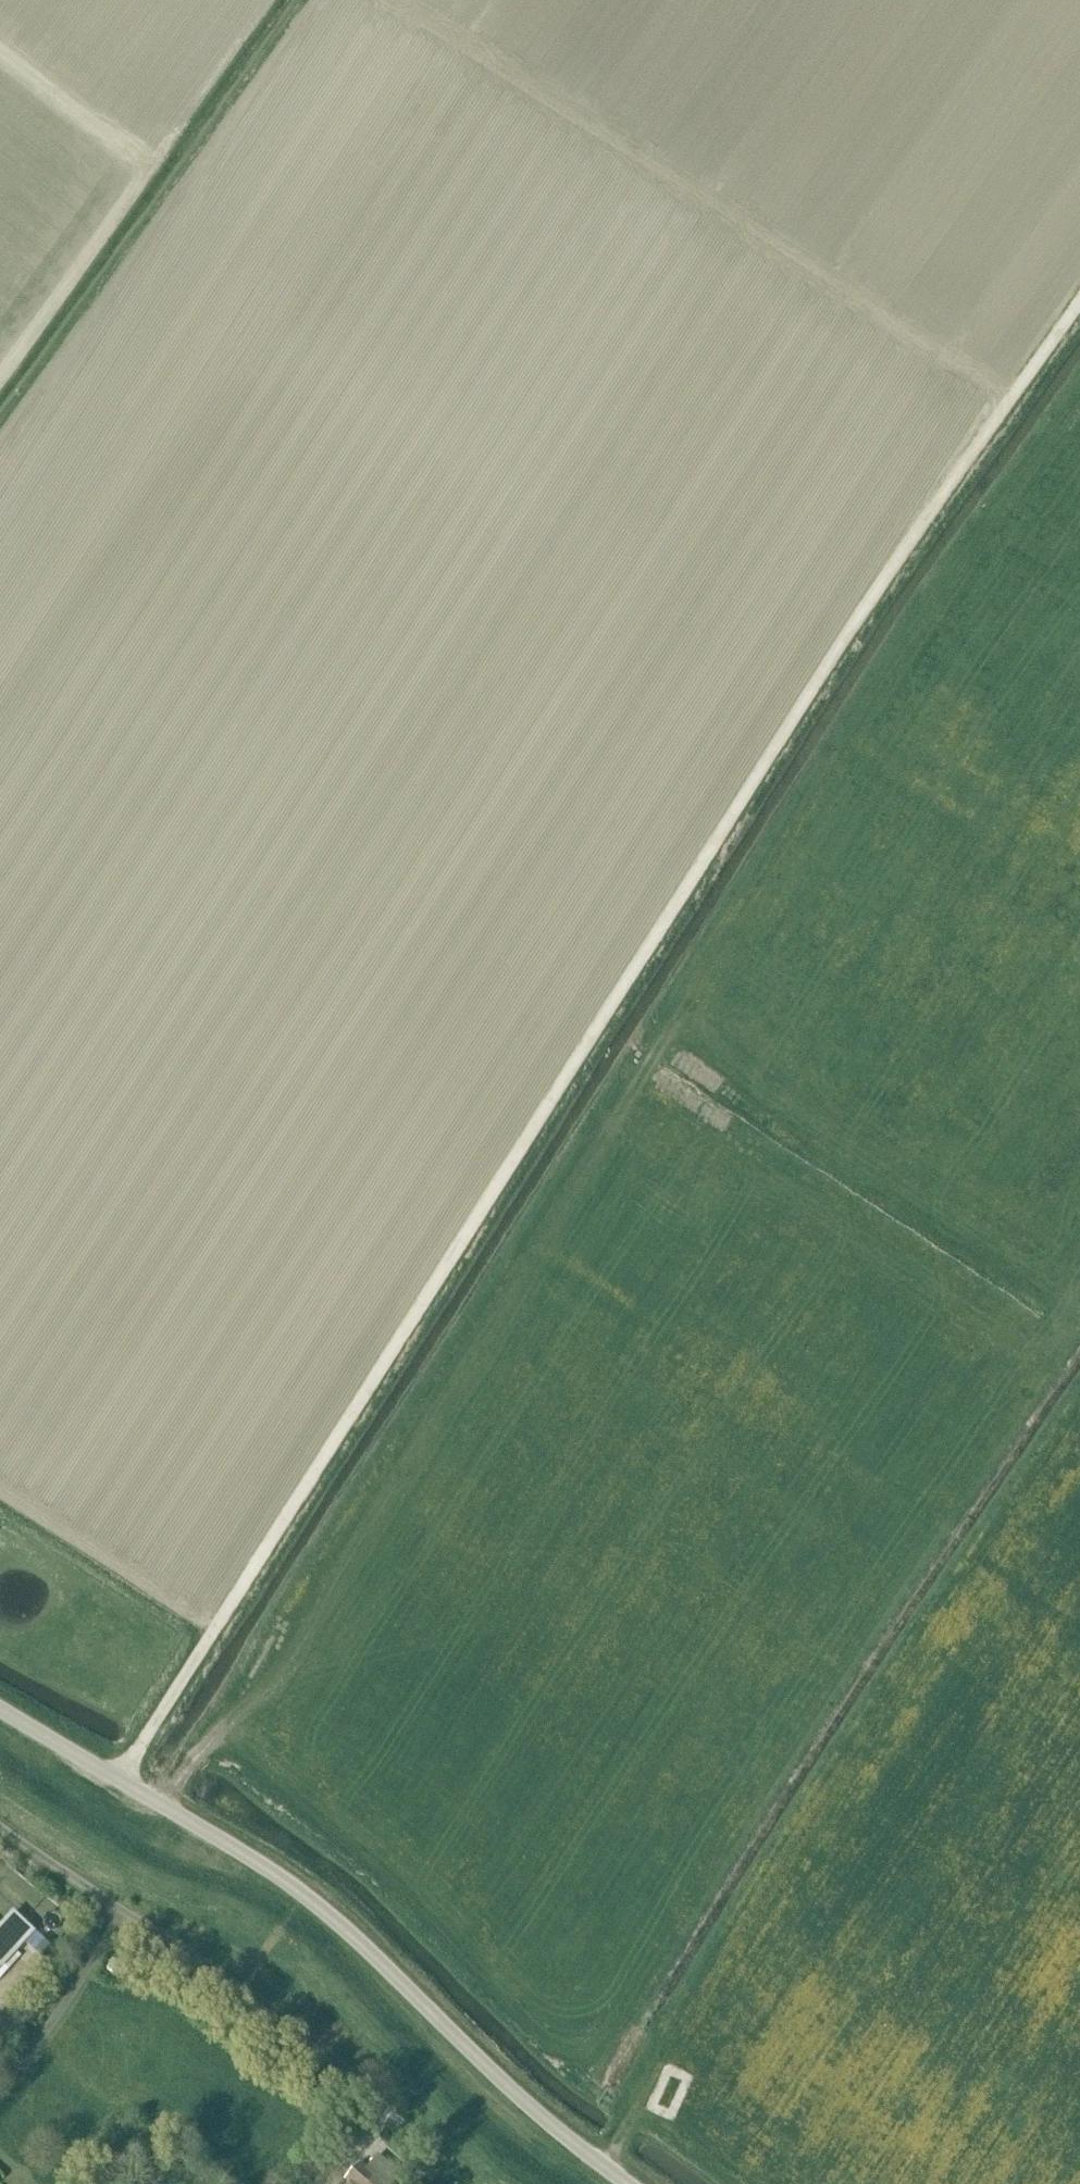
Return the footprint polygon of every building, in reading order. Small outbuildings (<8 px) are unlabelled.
[(2,1969),(35,1933),(13,1912),(0,1926),(0,1968),(2,1969)] [(388,2183),(395,2183),(402,2175),(379,2155),(368,2167),(388,2183)] [(348,2183),(382,2183),(360,2165),(345,2181),(348,2183)]
